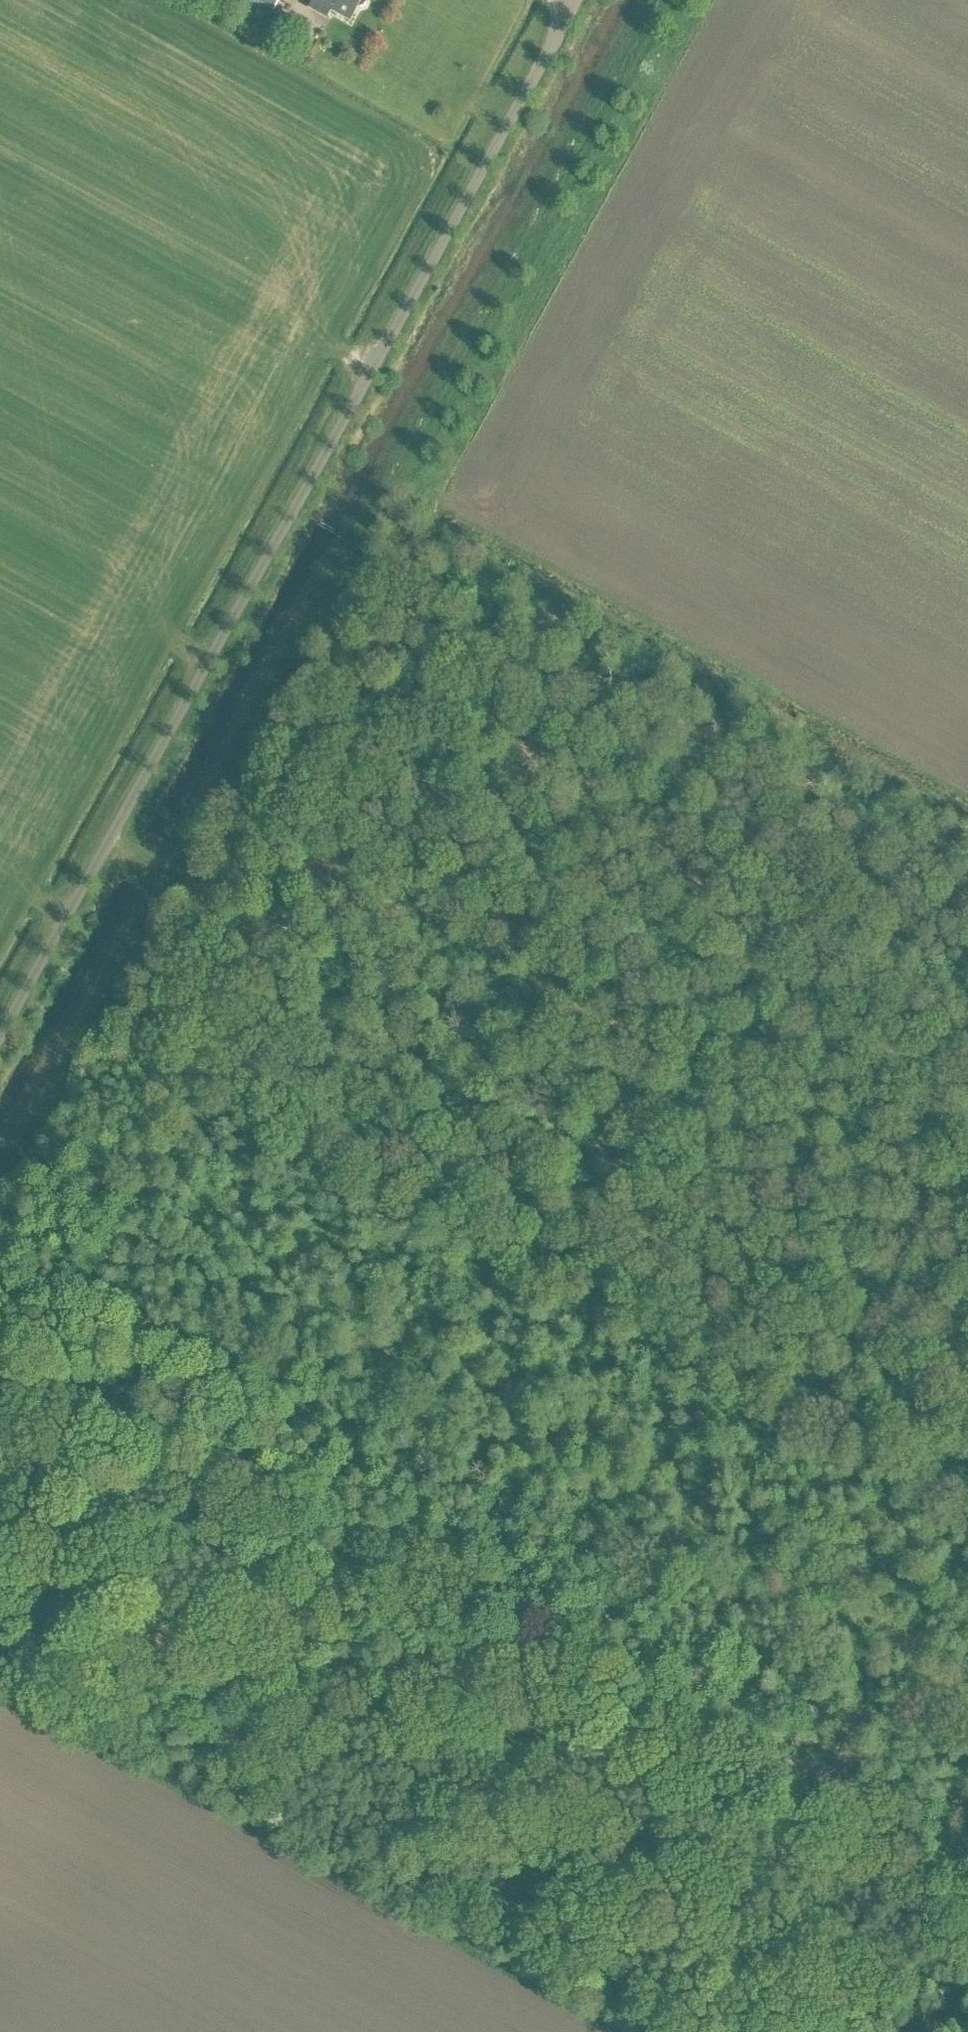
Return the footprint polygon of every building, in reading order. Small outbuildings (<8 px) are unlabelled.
[(309,9),(327,19),(331,11),(350,22),(358,8),(359,9),(364,7),(366,4),(365,0),(315,0),(309,9)]
